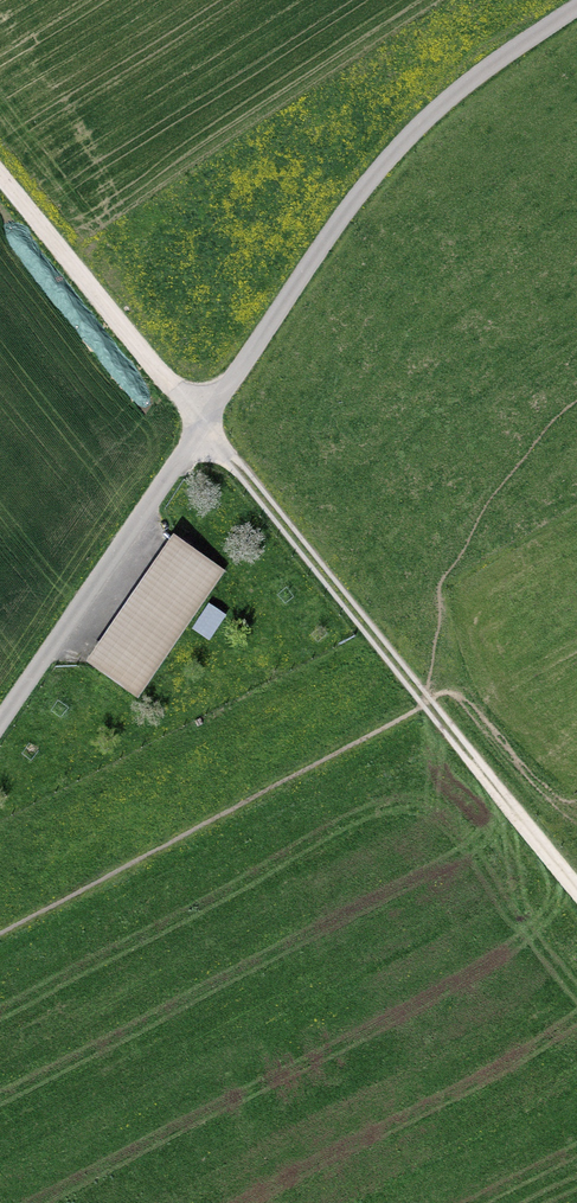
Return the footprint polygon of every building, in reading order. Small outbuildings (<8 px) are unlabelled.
[(95,664),(136,694),(218,582),(178,553),(95,664)]
